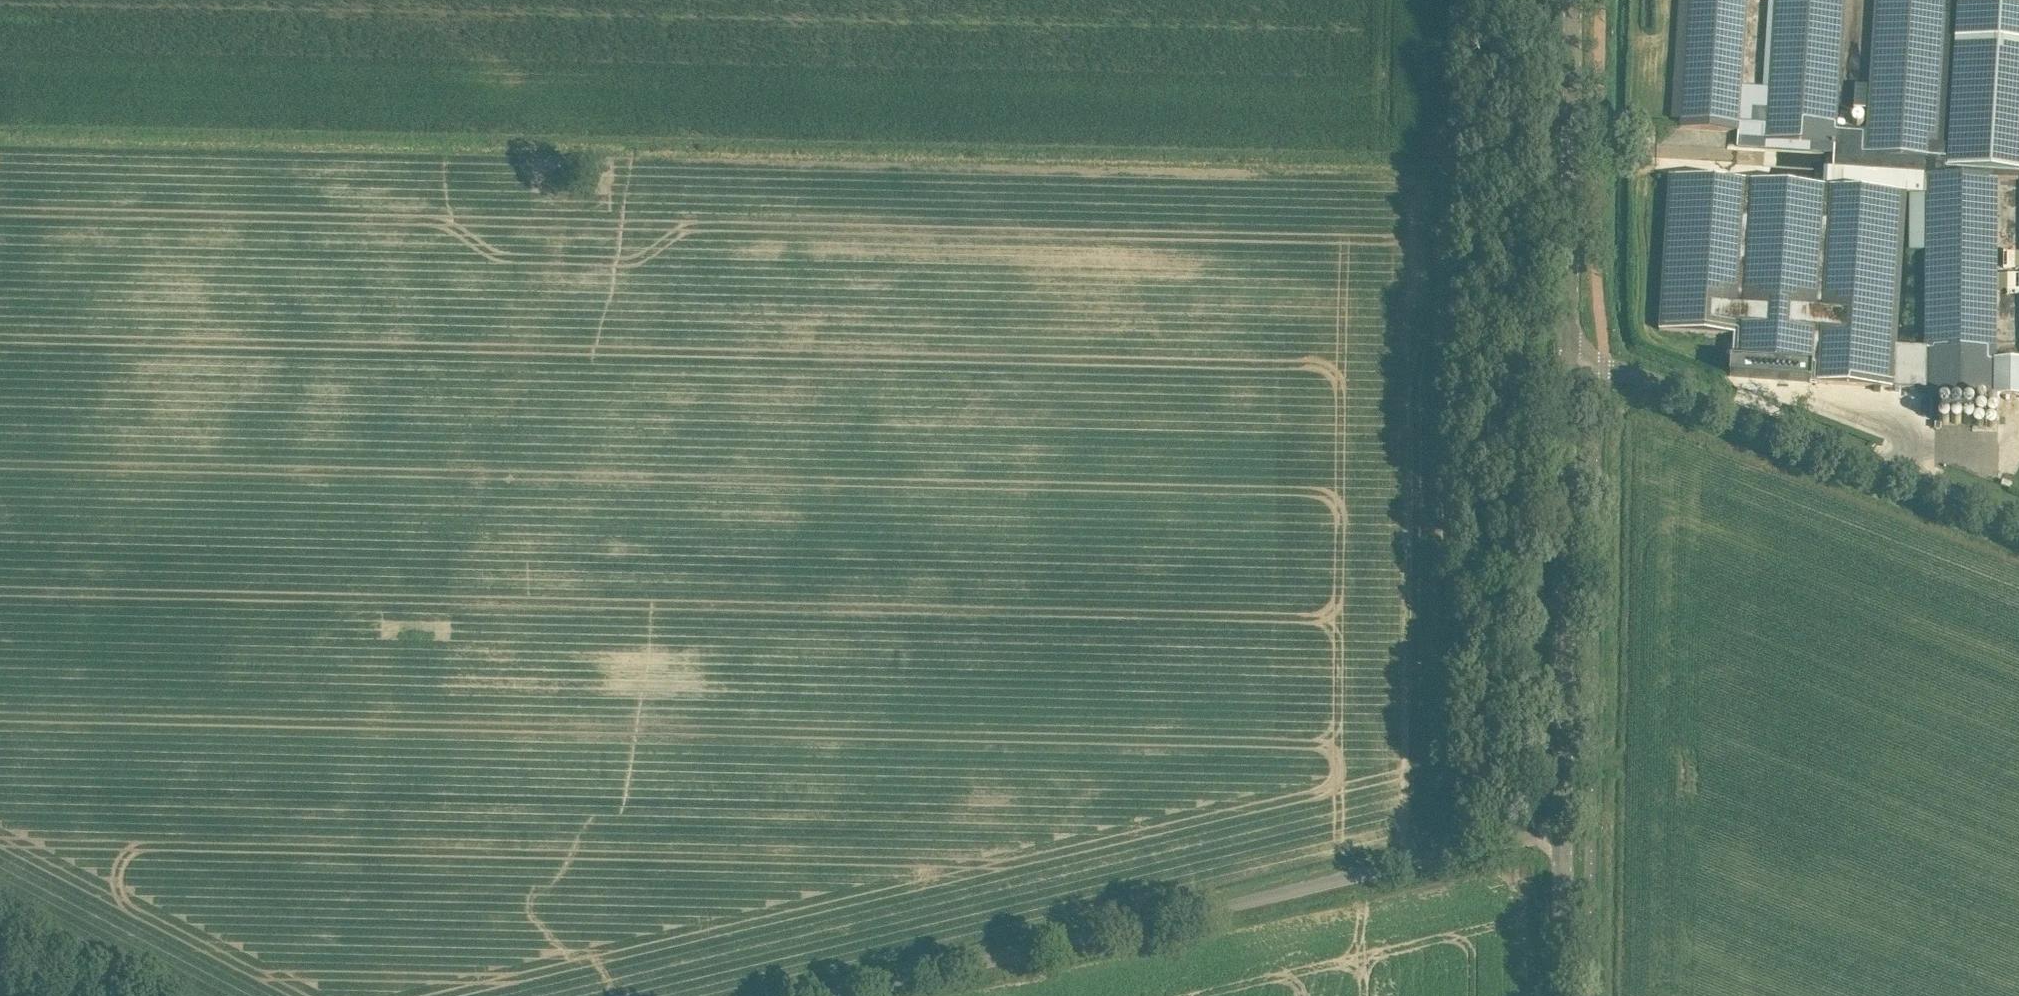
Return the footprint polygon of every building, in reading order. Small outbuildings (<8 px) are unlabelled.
[(1739,131),(1748,0),(1689,0),(1681,128),(1739,131)] [(1763,88),(1770,89),(1775,0),(1769,0),(1763,88)] [(1770,89),(1767,141),(1836,145),(1844,0),(1775,0),(1770,89)] [(1995,362),(1996,171),(1942,171),(1942,160),(1938,160),(1948,0),(1877,0),(1868,156),(1929,160),(1929,171),(1928,171),(1926,395),(1995,395),(1995,362)] [(2018,171),(2018,0),(1958,0),(1948,166),(2018,171)] [(1738,145),(1766,148),(1770,89),(1743,87),(1738,145)] [(1895,388),(1910,193),(1670,176),(1659,330),(1734,335),(1732,362),(1812,368),(1811,382),(1895,388)] [(1995,395),(1994,396),(2018,396),(2018,362),(1995,362),(1995,395)]
